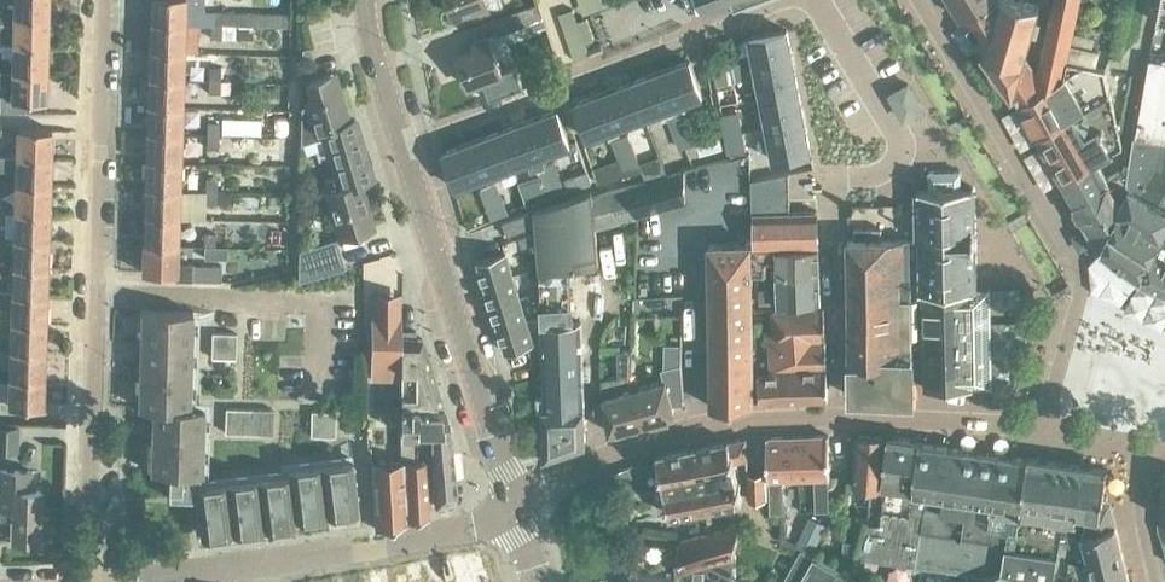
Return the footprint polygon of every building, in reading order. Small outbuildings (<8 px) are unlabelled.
[(49,0),(15,0),(14,16),(48,17),(49,0)] [(185,24),(185,0),(151,0),(150,23),(185,24)] [(491,10),(488,0),(449,0),(455,17),(474,10),(476,16),(491,10)] [(708,21),(767,0),(700,0),(708,21)] [(962,20),(993,0),(950,0),(962,20)] [(962,20),(1020,106),(1060,84),(1063,84),(1081,0),(1053,0),(1038,70),(1025,53),(1039,4),(1026,0),(993,0),(962,20)] [(495,35),(543,17),(537,2),(489,20),(495,35)] [(578,22),(573,10),(560,15),(577,59),(590,54),(592,58),(603,54),(600,44),(588,49),(586,43),(594,39),(586,19),(578,22)] [(212,25),(222,25),(290,28),(290,15),(212,12),(212,25)] [(14,16),(0,16),(0,28),(14,28),(14,43),(47,43),(48,17),(14,16)] [(184,51),(185,24),(150,23),(149,50),(184,51)] [(222,36),(222,25),(212,25),(212,36),(222,36)] [(755,68),(793,61),(787,30),(749,37),(755,68)] [(469,87),(503,74),(489,36),(474,41),(476,48),(456,54),(469,87)] [(46,72),(47,43),(14,43),(13,71),(46,72)] [(302,61),(313,58),(309,46),(302,49),(302,61)] [(183,79),(184,51),(149,50),(148,78),(183,79)] [(1100,247),(1142,278),(1164,231),(1164,61),(1150,58),(1136,136),(1134,135),(1126,181),(1128,184),(1122,205),(1100,247)] [(661,71),(674,107),(703,96),(690,61),(661,71)] [(761,98),(799,91),(793,61),(755,68),(761,98)] [(733,81),(748,78),(745,62),(730,65),(733,81)] [(717,84),(733,81),(730,65),(714,67),(717,84)] [(210,80),(221,80),(221,69),(211,68),(210,80)] [(0,70),(0,84),(2,84),(1,110),(26,111),(26,100),(46,101),(46,72),(13,71),(0,70)] [(646,118),(674,107),(661,71),(633,82),(646,118)] [(323,130),(348,120),(334,73),(308,81),(313,99),(301,102),(301,137),(323,130)] [(182,107),(183,79),(148,78),(148,106),(182,107)] [(229,81),(221,80),(210,80),(210,92),(229,92),(229,81)] [(903,123),(926,109),(909,80),(887,93),(903,123)] [(617,129),(646,118),(633,82),(604,93),(617,129)] [(1076,114),(1060,84),(1020,106),(1037,138),(1076,114)] [(767,128),(805,121),(799,91),(761,98),(767,128)] [(588,139),(617,129),(604,93),(575,103),(588,139)] [(181,134),(182,121),(182,107),(148,106),(147,133),(181,134)] [(1064,184),(1113,154),(1085,108),(1076,114),(1037,138),(1064,184)] [(529,121),(543,156),(571,146),(558,110),(529,121)] [(187,128),(207,128),(207,113),(188,113),(187,128)] [(675,132),(688,127),(682,113),(670,118),(675,132)] [(727,135),(744,132),(741,115),(724,118),(727,135)] [(341,187),(359,183),(374,179),(355,118),(348,120),(323,130),(341,187)] [(514,167),(543,156),(529,121),(501,131),(514,167)] [(805,121),(767,128),(774,161),(811,154),(805,121)] [(209,124),(209,135),(219,135),(231,136),(232,124),(209,124)] [(681,147),(694,142),(688,127),(675,132),(681,147)] [(17,157),(51,158),(52,129),(18,128),(17,157)] [(485,178),(514,167),(501,131),(472,142),(485,178)] [(744,132),(727,135),(730,152),(747,149),(744,132)] [(180,163),(181,134),(147,133),(146,162),(180,163)] [(616,152),(633,147),(627,133),(611,139),(616,152)] [(702,137),(704,151),(728,147),(726,133),(702,137)] [(218,148),(219,135),(209,135),(208,147),(218,148)] [(456,189),(485,178),(472,142),(443,153),(456,189)] [(623,168),(639,162),(633,147),(616,152),(623,168)] [(50,185),(51,158),(17,157),(16,184),(50,185)] [(180,190),(180,163),(146,162),(145,189),(180,190)] [(1108,178),(1099,162),(1064,184),(1100,247),(1122,205),(1128,184),(1126,181),(1129,166),(1108,178)] [(529,205),(564,192),(553,164),(540,169),(545,183),(523,191),(529,205)] [(633,206),(636,216),(683,202),(683,170),(627,185),(633,206)] [(960,188),(960,170),(929,171),(929,189),(917,189),(919,291),(923,291),(925,389),(972,388),(992,387),(990,289),(975,290),(972,188),(960,188)] [(575,190),(591,184),(586,171),(571,177),(575,190)] [(791,174),(752,181),(754,213),(792,212),(791,174)] [(207,191),(217,191),(217,178),(207,178),(207,191)] [(359,183),(341,187),(327,192),(341,238),(373,228),(359,183)] [(49,213),(50,185),(16,184),(15,211),(49,213)] [(487,204),(501,199),(495,185),(482,190),(487,204)] [(594,216),(633,206),(627,185),(593,195),(594,216)] [(179,218),(180,190),(145,189),(144,217),(179,218)] [(231,192),(217,191),(207,191),(206,203),(230,203),(231,192)] [(267,194),(267,207),(280,207),(280,194),(267,194)] [(595,228),(594,216),(593,195),(538,212),(548,410),(543,410),(544,459),(586,445),(585,408),(581,322),(573,322),(570,264),(596,262),(595,228)] [(492,217),(506,212),(501,199),(487,204),(492,217)] [(48,241),(49,213),(15,211),(15,239),(48,241)] [(530,212),(521,215),(526,229),(535,226),(530,212)] [(754,248),(819,247),(818,212),(792,212),(754,213),(754,248)] [(521,215),(512,219),(517,232),(526,229),(521,215)] [(178,245),(179,218),(144,217),(143,244),(178,245)] [(512,219),(503,222),(507,233),(508,236),(517,232),(512,219)] [(855,240),(848,240),(849,364),(847,364),(848,403),(915,406),(914,359),(913,359),(910,240),(882,239),(882,230),(855,230),(855,240)] [(1142,278),(1164,289),(1164,231),(1142,278)] [(216,246),(216,232),(205,232),(204,246),(216,246)] [(533,233),(520,238),(523,247),(537,242),(533,233)] [(48,267),(48,241),(15,239),(14,265),(48,267)] [(299,280),(344,268),(337,239),(299,249),(299,280)] [(711,407),(754,404),(752,241),(709,243),(711,407)] [(177,262),(178,245),(143,244),(142,272),(175,273),(175,280),(192,280),(221,281),(222,265),(192,264),(192,262),(177,262)] [(504,352),(535,343),(521,297),(535,293),(521,247),(476,260),(498,332),(504,352)] [(778,274),(820,273),(819,248),(777,249),(778,274)] [(14,265),(0,265),(0,277),(13,277),(13,294),(47,296),(48,267),(14,265)] [(820,273),(778,274),(778,304),(821,302),(820,273)] [(401,379),(401,343),(401,293),(373,293),(373,379),(401,379)] [(46,323),(47,296),(13,294),(12,322),(46,323)] [(760,403),(829,398),(826,338),(824,307),(772,310),(773,333),(769,333),(770,372),(758,372),(760,403)] [(141,343),(192,344),(193,311),(142,310),(141,343)] [(1130,332),(1153,335),(1155,315),(1132,312),(1130,332)] [(12,322),(0,321),(0,334),(11,334),(11,350),(45,351),(46,323),(12,322)] [(403,330),(403,339),(416,339),(416,330),(403,330)] [(236,357),(237,333),(213,332),(212,356),(236,357)] [(191,377),(192,344),(141,343),(140,375),(191,377)] [(401,343),(401,379),(401,406),(401,434),(432,433),(434,506),(454,500),(456,493),(451,434),(452,434),(444,406),(438,406),(418,343),(401,343)] [(44,378),(45,351),(11,350),(10,377),(44,378)] [(634,391),(642,424),(675,415),(671,398),(684,398),(683,370),(666,371),(666,380),(634,389),(634,391)] [(1092,402),(1137,405),(1139,374),(1094,371),(1092,402)] [(190,407),(191,377),(140,375),(139,408),(153,408),(190,407)] [(293,375),(293,390),(309,390),(309,375),(293,375)] [(43,407),(44,378),(10,377),(9,406),(43,407)] [(610,432),(642,424),(634,391),(634,389),(603,398),(610,432)] [(152,439),(203,441),(204,407),(190,407),(153,408),(152,439)] [(273,433),(273,410),(227,409),(226,432),(273,433)] [(334,435),(335,412),(313,411),(312,434),(334,435)] [(19,425),(0,424),(0,450),(18,451),(19,425)] [(883,489),(887,437),(856,434),(853,487),(883,489)] [(797,436),(798,478),(815,478),(816,512),(830,511),(829,477),(827,435),(797,436)] [(783,479),(798,478),(797,436),(768,437),(770,479),(771,513),(784,512),(783,479)] [(921,442),(887,437),(883,489),(880,522),(865,520),(854,553),(902,561),(913,493),(919,444),(921,444),(921,442)] [(202,474),(203,441),(152,439),(151,472),(169,472),(168,497),(195,498),(193,485),(199,484),(200,474),(202,474)] [(747,458),(746,439),(728,442),(727,441),(659,455),(672,515),(740,502),(732,462),(747,458)] [(1020,515),(1027,460),(921,444),(919,444),(913,493),(902,561),(986,576),(1002,569),(1009,530),(1018,530),(1020,515)] [(105,456),(105,472),(123,473),(124,456),(105,456)] [(1099,529),(1101,518),(1107,469),(1028,458),(1027,460),(1020,515),(1018,530),(1009,530),(1002,569),(986,576),(972,581),(1130,581),(1116,526),(1099,529)] [(321,463),(328,515),(360,511),(353,459),(321,463)] [(404,462),(407,522),(430,516),(426,461),(404,462)] [(375,530),(407,522),(404,462),(371,463),(375,530)] [(297,519),(328,515),(321,463),(288,467),(289,473),(297,519)] [(1160,491),(1164,468),(1149,466),(1146,489),(1160,491)] [(12,510),(11,539),(39,540),(41,490),(31,490),(32,470),(0,469),(0,510),(12,510)] [(631,470),(614,473),(619,495),(636,491),(631,470)] [(298,525),(297,519),(289,473),(258,477),(265,529),(298,525)] [(765,474),(750,475),(751,501),(766,500),(765,474)] [(232,533),(265,529),(258,477),(225,481),(232,533)] [(200,537),(232,533),(225,481),(199,484),(193,485),(195,498),(200,537)] [(811,517),(797,544),(813,552),(826,525),(811,517)] [(647,525),(646,537),(678,539),(679,528),(647,525)] [(703,566),(723,560),(727,526),(702,534),(702,539),(703,566)] [(677,573),(703,566),(702,539),(700,533),(679,539),(677,573)] [(802,549),(783,581),(860,581),(802,549)] [(494,561),(476,550),(298,581),(501,581),(494,561)] [(677,570),(630,562),(627,581),(674,581),(677,570)] [(705,569),(694,570),(694,581),(705,581),(705,569)]
